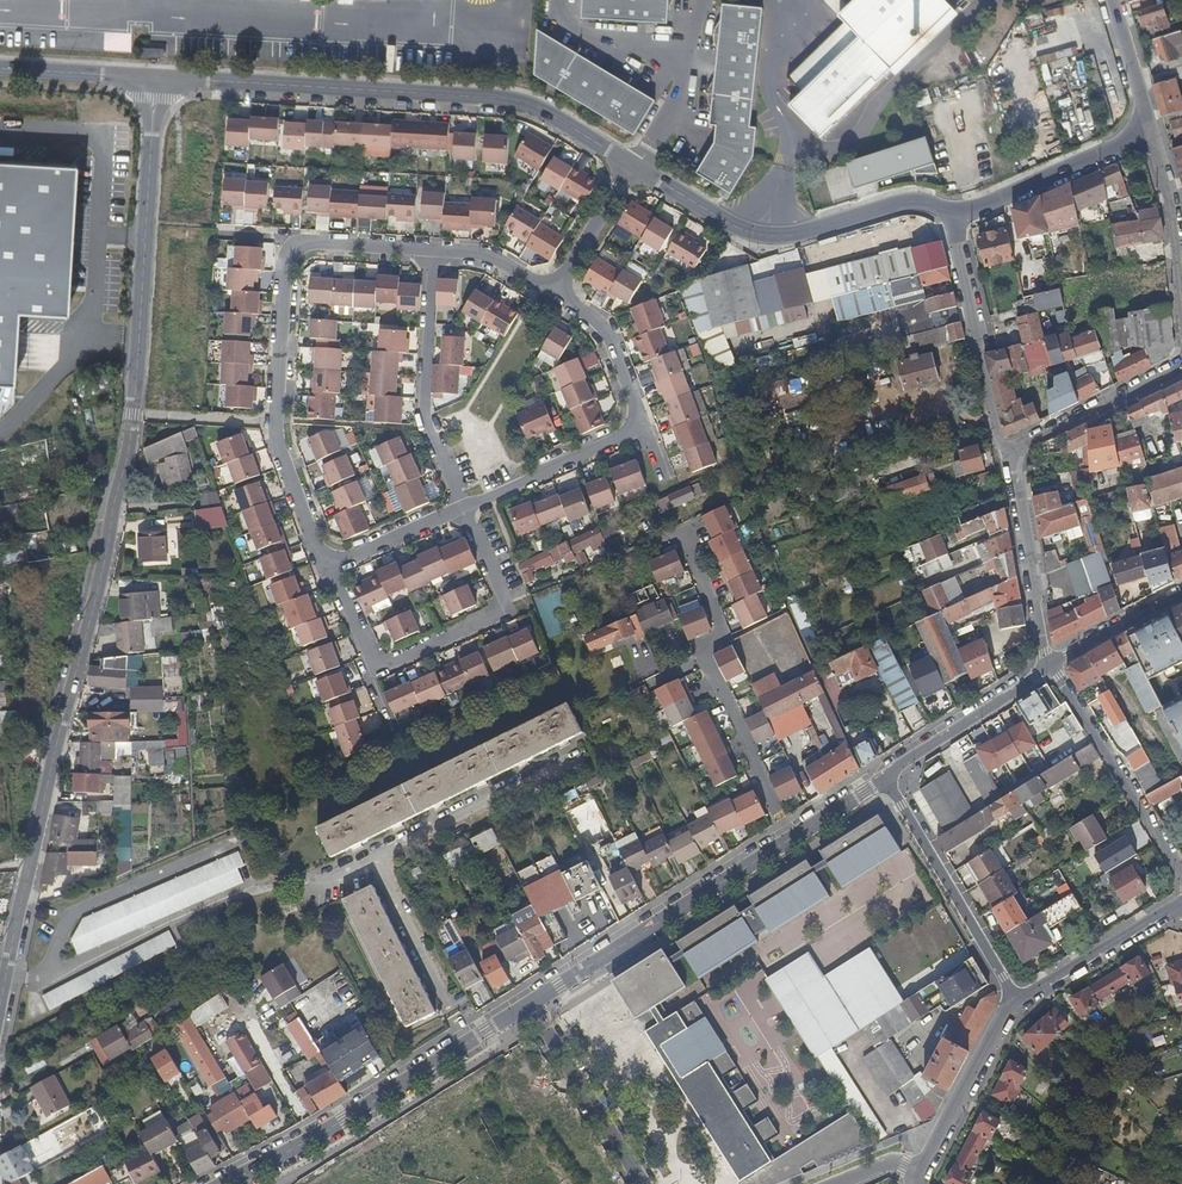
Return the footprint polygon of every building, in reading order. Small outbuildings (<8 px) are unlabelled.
[(579,17),(664,24),(666,0),(580,0),(579,17)] [(838,25),(843,30),(891,78),(953,17),(937,0),(863,0),(838,25)] [(953,17),(970,0),(937,0),(953,17)] [(763,10),(723,5),(710,126),(717,127),(715,144),(697,175),(732,196),(753,157),(757,129),(750,128),(763,10)] [(1169,28),(1163,6),(1140,13),(1144,27),(1150,26),(1152,33),(1169,28)] [(790,114),(822,146),(891,78),(843,30),(788,84),(803,102),(790,114)] [(537,32),(534,78),(634,138),(655,103),(537,32)] [(1155,41),(1162,64),(1175,60),(1174,54),(1177,53),(1176,50),(1172,51),(1171,48),(1175,47),(1181,44),(1181,33),(1155,41)] [(1049,53),(1050,67),(1065,66),(1064,52),(1049,53)] [(1173,68),(1175,78),(1181,77),(1181,66),(1173,68)] [(1181,113),(1181,97),(1181,95),(1180,95),(1176,80),(1153,86),(1163,118),(1181,113)] [(913,92),(916,106),(930,103),(927,89),(913,92)] [(1181,113),(1163,118),(1164,124),(1171,122),(1179,148),(1181,147),(1181,115),(1181,113)] [(249,141),(251,119),(241,118),(241,122),(228,121),(227,146),(249,148),(249,141)] [(277,143),(279,120),(251,119),(249,141),(277,143)] [(418,150),(420,123),(392,121),(391,128),(390,148),(418,150)] [(305,148),(307,122),(298,122),(297,125),(285,124),(283,150),(305,151),(305,148)] [(333,146),(335,124),(307,122),(305,148),(333,150),(333,146)] [(447,152),(448,125),(420,123),(418,150),(447,152)] [(362,148),(363,126),(335,124),(333,146),(362,148)] [(391,128),(363,126),(362,148),(390,150),(390,148),(391,128)] [(474,161),(476,132),(466,132),(466,135),(453,135),(452,160),(474,161)] [(512,156),(538,171),(551,149),(526,133),(512,156)] [(504,165),(506,135),(497,134),(496,138),(484,137),(482,164),(504,165)] [(846,161),(853,184),(907,167),(909,173),(937,172),(926,136),(846,161)] [(1173,150),(1181,179),(1181,147),(1179,148),(1173,150)] [(12,381),(16,309),(64,311),(72,163),(0,159),(0,380),(12,381)] [(539,180),(558,192),(559,191),(573,167),(566,163),(563,166),(553,159),(539,180)] [(1124,181),(1117,164),(1102,170),(1102,172),(1105,187),(1124,181)] [(573,167),(559,191),(583,205),(597,182),(573,167)] [(1102,172),(1071,184),(1076,208),(1076,210),(1107,199),(1105,187),(1102,172)] [(268,183),(247,182),(247,185),(245,210),(245,211),(254,212),(254,208),(267,208),(268,183)] [(247,185),(225,184),(223,205),(236,206),(235,209),(245,210),(247,185)] [(1076,208),(1071,184),(1040,197),(1044,216),(1076,208)] [(303,189),(274,188),(273,210),(291,211),(291,214),(301,215),(303,189)] [(331,194),(331,191),(309,190),(307,215),(320,216),(320,220),(329,220),(331,194)] [(444,194),(416,193),(415,200),(414,218),(432,219),(433,223),(442,223),(443,203),(444,194)] [(359,200),(359,195),(331,194),(329,220),(357,222),(359,200)] [(1044,216),(1040,197),(1012,210),(1019,242),(1048,234),(1044,216)] [(415,200),(387,198),(387,202),(386,220),(405,221),(405,225),(414,226),(414,218),(415,200)] [(494,200),(471,199),(471,205),(469,228),(478,229),(478,226),(494,226),(494,200)] [(359,200),(357,222),(386,224),(386,220),(387,202),(359,200)] [(442,230),(469,231),(469,228),(471,205),(443,203),(442,223),(442,230)] [(654,217),(630,203),(616,225),(640,240),(654,217)] [(516,206),(505,225),(520,235),(518,237),(527,243),(539,223),(540,221),(516,206)] [(1153,245),(1163,244),(1162,241),(1163,241),(1158,207),(1135,211),(1138,223),(1143,244),(1152,242),(1153,245)] [(1003,214),(984,223),(987,235),(978,237),(986,267),(1014,259),(1003,214)] [(663,222),(655,216),(654,217),(640,240),(639,242),(656,252),(670,231),(661,225),(663,222)] [(539,223),(527,243),(525,245),(550,260),(564,237),(539,223)] [(1126,247),(1143,244),(1138,223),(1127,225),(1127,224),(1112,226),(1117,255),(1127,253),(1126,247)] [(664,255),(663,257),(683,269),(697,247),(685,239),(686,237),(679,232),(664,255)] [(948,268),(942,243),(878,259),(836,277),(841,296),(920,275),(920,276),(947,269),(947,268),(948,268)] [(256,270),(262,270),(263,261),(260,260),(261,248),(235,247),(233,268),(256,270)] [(1119,270),(1128,268),(1128,265),(1132,264),(1130,252),(1127,253),(1117,255),(1119,270)] [(584,278),(581,282),(606,297),(619,275),(595,260),(584,278)] [(700,280),(713,330),(760,318),(746,266),(700,280)] [(227,268),(226,290),(229,291),(252,292),(252,280),(256,280),(256,270),(233,268),(227,268)] [(951,280),(947,269),(920,276),(921,279),(917,280),(920,289),(951,280)] [(619,275),(606,297),(614,302),(616,299),(627,305),(640,283),(621,272),(619,275)] [(397,303),(398,279),(398,277),(387,276),(387,273),(377,273),(377,279),(375,302),(397,303)] [(805,274),(779,281),(786,311),(801,307),(813,304),(805,274)] [(331,303),(332,276),(323,275),(323,278),(310,278),(308,302),(331,303)] [(920,275),(841,296),(833,299),(840,323),(906,306),(903,293),(913,290),(920,289),(917,280),(921,279),(920,276),(920,275)] [(342,276),(332,276),(331,303),(331,305),(353,306),(355,281),(355,280),(342,280),(342,276)] [(367,282),(355,281),(353,306),(353,307),(375,308),(375,302),(377,279),(367,278),(367,282)] [(397,307),(419,309),(420,283),(408,283),(408,280),(398,279),(397,303),(397,307)] [(786,311),(779,281),(776,282),(783,311),(786,311)] [(483,319),(499,293),(491,289),(489,293),(477,286),(464,308),(483,320),(483,319)] [(447,293),(436,293),(435,318),(455,319),(456,289),(447,288),(447,293)] [(903,293),(906,306),(916,303),(913,290),(903,293)] [(254,304),(255,292),(252,292),(229,291),(227,312),(251,313),(257,314),(257,304),(254,304)] [(507,298),(499,293),(483,319),(506,332),(520,309),(506,301),(507,298)] [(957,306),(954,293),(927,300),(930,314),(932,313),(955,307),(957,306)] [(653,301),(630,309),(637,327),(633,328),(636,337),(658,329),(663,327),(653,301)] [(1004,437),(1041,420),(1034,404),(1025,408),(1022,399),(1011,402),(1003,372),(1011,369),(1013,376),(1045,368),(1053,366),(1045,339),(1036,304),(1026,306),(1025,306),(1028,318),(1018,320),(1025,345),(998,352),(985,355),(985,357),(1004,437)] [(1103,330),(1119,382),(1167,359),(1174,348),(1170,305),(1114,317),(1100,319),(1101,322),(1102,327),(1103,330)] [(916,321),(919,334),(959,323),(955,307),(932,313),(932,317),(916,321)] [(1100,319),(1114,317),(1112,310),(1098,312),(1100,319)] [(227,312),(223,312),(222,334),(246,335),(247,323),(250,323),(251,313),(227,312)] [(330,321),(311,320),(311,339),(318,339),(336,340),(337,321),(330,321)] [(919,334),(892,342),(895,354),(917,348),(918,351),(964,338),(961,323),(959,323),(919,334)] [(563,332),(555,327),(540,351),(558,361),(571,340),(562,334),(563,332)] [(658,329),(636,337),(630,339),(632,348),(636,347),(641,363),(648,361),(668,354),(658,329)] [(400,353),(406,353),(407,343),(404,343),(404,331),(378,330),(377,351),(400,353)] [(1084,366),(1105,360),(1106,360),(1096,331),(1082,336),(1081,331),(1070,334),(1078,358),(1079,357),(1084,366)] [(1057,336),(1065,362),(1072,381),(1078,402),(1100,391),(1089,374),(1076,381),(1069,361),(1077,359),(1083,372),(1087,370),(1084,366),(1079,357),(1078,358),(1070,334),(1069,333),(1057,336)] [(1045,339),(1053,366),(1065,362),(1057,336),(1045,339)] [(447,365),(460,366),(462,366),(464,338),(443,337),(442,356),(448,356),(447,365)] [(336,340),(318,339),(317,348),(339,349),(340,340),(336,340)] [(250,342),(223,341),(222,363),(250,365),(252,365),(253,355),(249,355),(250,342)] [(317,348),(313,348),(313,358),(316,358),(316,370),(342,372),(344,350),(339,349),(317,348)] [(370,374),(395,375),(396,362),(400,362),(400,353),(377,351),(371,351),(370,374)] [(650,374),(653,382),(681,372),(673,351),(668,354),(648,361),(653,373),(650,374)] [(940,382),(933,355),(919,358),(918,355),(912,357),(913,360),(898,364),(906,391),(940,382)] [(583,380),(584,379),(580,367),(583,366),(580,358),(552,370),(561,389),(583,380)] [(222,363),(220,385),(227,385),(245,386),(246,374),(250,374),(250,365),(222,363)] [(432,364),(430,393),(458,394),(460,366),(447,365),(432,364)] [(312,382),(311,392),(339,393),(341,393),(342,372),(316,370),(315,382),(312,382)] [(665,402),(689,393),(681,372),(653,382),(657,392),(661,391),(665,402)] [(1045,374),(1050,415),(1078,402),(1072,381),(1056,388),(1054,373),(1045,374)] [(369,395),(375,395),(398,397),(398,387),(395,387),(395,375),(370,374),(369,395)] [(592,400),(596,398),(592,389),(588,391),(583,380),(561,389),(560,390),(568,410),(592,400)] [(1163,391),(1168,410),(1178,404),(1177,402),(1181,399),(1181,382),(1163,391)] [(815,395),(815,392),(815,389),(813,387),(811,385),(808,384),(806,384),(803,386),(801,388),(800,390),(800,393),(801,396),(803,398),(806,399),(808,399),(811,399),(813,397),(815,395)] [(255,397),(256,387),(245,386),(227,385),(225,407),(251,409),(253,397),(255,397)] [(695,410),(703,408),(698,389),(691,391),(695,410)] [(1127,409),(1131,421),(1145,416),(1154,412),(1156,415),(1158,417),(1169,413),(1168,410),(1163,391),(1162,390),(1140,401),(1140,403),(1127,409)] [(311,392),(309,418),(337,420),(339,393),(311,392)] [(668,419),(671,428),(697,419),(689,393),(665,402),(671,418),(668,419)] [(375,395),(373,422),(399,424),(401,397),(398,397),(375,395)] [(579,435),(602,425),(595,410),(596,409),(592,400),(568,410),(579,435)] [(515,414),(526,438),(544,430),(546,432),(554,429),(549,419),(542,402),(515,414)] [(554,406),(548,408),(553,427),(560,425),(554,406)] [(85,408),(86,425),(93,424),(92,407),(85,408)] [(1170,416),(1176,437),(1178,443),(1181,442),(1181,414),(1181,413),(1170,416)] [(99,435),(110,435),(110,415),(99,415),(99,435)] [(1145,416),(1131,421),(1134,427),(1147,422),(1145,416)] [(697,419),(671,428),(674,437),(677,436),(682,452),(705,443),(697,419)] [(1087,444),(1088,457),(1104,456),(1103,423),(1086,431),(1087,444)] [(1067,432),(1060,435),(1061,452),(1069,451),(1069,452),(1087,444),(1086,431),(1086,425),(1069,433),(1067,432)] [(185,442),(197,437),(194,427),(172,437),(144,449),(147,463),(154,460),(155,463),(162,460),(161,457),(167,454),(185,447),(187,446),(185,442)] [(313,452),(317,461),(340,450),(332,431),(325,431),(308,438),(315,452),(313,452)] [(217,442),(224,464),(228,463),(252,454),(249,445),(245,446),(241,434),(217,442)] [(1123,434),(1114,436),(1121,465),(1124,465),(1123,461),(1136,459),(1137,466),(1145,465),(1145,462),(1143,454),(1137,436),(1124,439),(1123,434)] [(1180,450),(1178,443),(1176,437),(1167,440),(1169,444),(1172,443),(1174,450),(1169,452),(1169,453),(1180,450)] [(383,467),(387,465),(410,454),(406,446),(403,447),(398,438),(375,448),(383,467)] [(682,452),(679,453),(683,462),(686,461),(690,472),(714,463),(707,443),(705,443),(682,452)] [(957,477),(986,469),(979,445),(959,451),(961,459),(953,462),(957,477)] [(167,454),(170,462),(177,459),(177,458),(187,455),(185,447),(167,454)] [(1181,462),(1181,455),(1180,450),(1169,453),(1174,465),(1181,462)] [(252,454),(228,463),(235,484),(257,476),(253,464),(258,462),(255,453),(252,454)] [(424,475),(426,474),(422,466),(419,467),(413,453),(410,454),(387,465),(397,487),(424,475)] [(191,465),(187,455),(177,458),(177,459),(170,462),(171,465),(167,467),(170,479),(175,478),(177,485),(194,480),(189,466),(191,465)] [(324,478),(328,487),(355,475),(346,455),(323,465),(327,477),(324,478)] [(636,460),(609,470),(618,494),(644,485),(636,460)] [(1174,465),(1176,470),(1151,478),(1148,465),(1145,465),(1149,485),(1155,507),(1181,498),(1181,462),(1174,465)] [(998,481),(996,470),(975,477),(978,487),(998,481)] [(882,490),(888,506),(931,491),(938,489),(933,474),(926,476),(925,475),(882,490)] [(408,511),(431,501),(425,487),(429,486),(424,475),(397,487),(408,511)] [(593,480),(584,483),(594,511),(615,503),(606,479),(594,483),(593,480)] [(339,513),(358,504),(366,501),(357,480),(334,490),(339,502),(336,504),(339,513)] [(234,489),(242,511),(243,511),(270,501),(267,492),(263,493),(259,481),(234,489)] [(1131,513),(1150,508),(1147,485),(1145,485),(1144,481),(1133,483),(1134,487),(1129,488),(1128,488),(1132,507),(1130,507),(1131,513)] [(699,485),(691,488),(696,499),(704,495),(699,485)] [(691,488),(655,504),(660,515),(696,499),(691,488)] [(567,490),(558,494),(559,495),(566,516),(568,522),(589,514),(580,489),(568,494),(567,490)] [(391,492),(385,493),(390,512),(396,510),(391,492)] [(1036,517),(1063,507),(1059,492),(1032,499),(1036,517)] [(559,495),(531,506),(539,526),(566,516),(559,495)] [(209,509),(220,507),(217,496),(205,498),(209,509)] [(1005,510),(1002,497),(957,516),(962,528),(1005,510)] [(1108,616),(1121,609),(1104,562),(1108,561),(1087,499),(1063,507),(1036,517),(1040,539),(1057,533),(1063,551),(1043,557),(1046,573),(1076,562),(1079,571),(1072,574),(1080,599),(1085,597),(1099,592),(1108,616)] [(522,507),(510,511),(520,536),(540,528),(539,526),(531,506),(530,500),(521,503),(522,507)] [(243,511),(250,532),(250,531),(274,523),(270,511),(273,509),(270,501),(243,511)] [(345,540),(369,529),(358,504),(339,513),(334,515),(345,540)] [(209,509),(194,511),(197,530),(226,526),(220,507),(209,509)] [(732,521),(725,507),(703,518),(711,534),(713,540),(734,530),(739,527),(736,520),(732,521)] [(1181,579),(1181,551),(1181,552),(1172,524),(1169,525),(1164,508),(1154,511),(1155,513),(1175,581),(1176,582),(1181,579)] [(1008,529),(1005,510),(962,528),(954,531),(958,541),(987,529),(990,537),(1008,529)] [(962,528),(957,516),(935,525),(940,537),(947,534),(950,533),(954,531),(962,528)] [(593,530),(587,533),(588,535),(569,544),(576,559),(580,567),(583,573),(590,569),(581,551),(592,546),(595,552),(606,547),(603,541),(604,540),(604,539),(618,533),(613,521),(593,530)] [(1118,585),(1148,576),(1143,557),(1144,556),(1135,522),(1134,523),(1132,523),(1135,538),(1134,538),(1135,549),(1133,553),(1135,560),(1112,567),(1118,585)] [(277,531),(275,523),(274,523),(250,531),(257,549),(264,547),(267,556),(287,548),(280,530),(277,531)] [(1012,551),(1008,529),(990,537),(989,538),(991,542),(985,544),(993,560),(1012,551)] [(721,563),(744,553),(734,530),(713,540),(708,543),(712,551),(715,550),(721,563)] [(165,535),(141,537),(142,564),(167,562),(165,535)] [(940,537),(922,544),(929,563),(947,555),(940,537)] [(475,563),(469,547),(465,539),(457,543),(456,540),(439,547),(450,573),(475,563)] [(518,566),(526,583),(534,579),(531,572),(545,566),(546,568),(564,559),(566,564),(576,559),(569,544),(568,542),(548,551),(549,552),(518,566)] [(450,573),(439,547),(437,544),(429,547),(430,551),(419,555),(420,560),(431,584),(451,576),(450,573)] [(267,556),(260,558),(267,579),(291,571),(286,558),(290,557),(287,548),(267,556)] [(1017,578),(1012,551),(993,560),(998,571),(994,573),(995,577),(1000,575),(1004,584),(1017,578)] [(677,552),(650,563),(658,584),(685,573),(685,572),(677,552)] [(722,576),(726,585),(752,573),(744,553),(721,563),(720,564),(726,575),(722,576)] [(388,567),(377,572),(378,574),(388,596),(408,587),(399,565),(397,560),(387,564),(388,567)] [(408,587),(411,592),(431,584),(420,560),(408,564),(407,561),(399,565),(408,587)] [(920,567),(912,570),(923,592),(927,590),(923,579),(925,578),(920,567)] [(738,603),(756,595),(762,592),(752,573),(726,585),(731,594),(733,593),(738,603)] [(356,597),(362,609),(374,603),(389,597),(388,596),(378,574),(369,578),(370,582),(353,589),(356,597)] [(270,584),(277,605),(306,595),(302,586),(298,587),(294,575),(270,584)] [(1022,606),(1017,578),(1004,584),(966,601),(971,612),(997,600),(998,611),(1022,606)] [(953,582),(952,579),(927,590),(923,592),(934,616),(941,613),(951,609),(941,588),(953,582)] [(467,585),(441,597),(450,617),(474,606),(469,595),(471,594),(467,585)] [(1052,601),(1060,600),(1057,587),(1049,589),(1052,601)] [(152,620),(162,619),(160,600),(154,600),(153,592),(120,595),(123,623),(140,621),(152,620)] [(1053,644),(1108,616),(1099,592),(1085,597),(1087,601),(1085,601),(1086,604),(1066,615),(1063,605),(1053,609),(1047,611),(1053,644)] [(557,593),(534,599),(545,638),(561,634),(554,609),(560,607),(557,593)] [(273,607),(281,632),(295,627),(312,621),(309,611),(312,610),(307,594),(306,595),(277,605),(273,607)] [(633,606),(637,615),(642,613),(664,603),(659,594),(633,606)] [(734,606),(743,629),(766,619),(756,595),(738,603),(734,606)] [(786,599),(804,644),(815,640),(797,595),(786,599)] [(971,612),(966,601),(951,609),(941,613),(946,624),(971,612)] [(374,603),(362,609),(364,614),(374,609),(375,606),(374,603)] [(642,613),(637,615),(644,633),(678,618),(673,605),(666,608),(664,603),(642,613)] [(1168,613),(1181,640),(1181,605),(1168,613)] [(1025,626),(1022,606),(998,611),(1001,630),(1025,626)] [(680,617),(689,641),(697,637),(697,635),(711,629),(704,608),(680,617)] [(397,616),(384,622),(387,630),(390,629),(395,642),(419,632),(410,610),(397,616)] [(946,624),(941,613),(934,616),(917,624),(932,657),(911,667),(924,695),(942,687),(968,673),(960,655),(951,634),(946,624)] [(1148,680),(1181,663),(1181,640),(1168,613),(1133,630),(1133,628),(1124,633),(1139,663),(1147,678),(1148,680)] [(604,629),(610,646),(635,635),(637,641),(646,637),(644,633),(637,615),(604,629)] [(326,625),(324,616),(312,621),(295,627),(302,645),(327,637),(323,626),(326,625)] [(171,631),(170,618),(162,619),(152,620),(154,633),(171,631)] [(123,623),(100,626),(98,636),(116,634),(119,656),(144,652),(140,621),(123,623)] [(516,659),(517,660),(537,651),(527,628),(516,632),(514,629),(505,633),(506,635),(516,659)] [(604,629),(586,637),(593,653),(610,646),(604,629)] [(913,637),(909,631),(892,641),(895,646),(913,637)] [(1139,663),(1124,633),(1111,640),(1121,659),(1127,656),(1133,666),(1139,663)] [(492,669),(516,659),(506,635),(482,646),(492,669)] [(920,702),(885,639),(866,648),(878,671),(900,712),(920,702)] [(1121,659),(1111,640),(1088,654),(1100,675),(1101,676),(1123,663),(1121,659)] [(306,651),(314,675),(338,666),(333,651),(336,650),(333,642),(306,651)] [(991,661),(1004,653),(1000,642),(986,647),(991,661)] [(727,681),(746,672),(733,646),(714,656),(727,681)] [(991,661),(986,647),(960,655),(968,673),(970,672),(991,661)] [(878,671),(866,648),(817,670),(822,679),(830,676),(831,679),(836,676),(852,669),(858,681),(878,671)] [(465,653),(457,656),(458,659),(469,683),(488,674),(477,651),(467,656),(465,653)] [(1100,675),(1088,654),(1068,665),(1067,671),(1080,691),(1102,679),(1101,676),(1100,675)] [(126,689),(129,657),(103,660),(102,668),(90,667),(88,686),(126,689)] [(165,659),(164,675),(179,675),(180,659),(165,659)] [(445,694),(445,695),(469,683),(458,659),(450,663),(451,667),(436,674),(445,694)] [(1148,680),(1147,678),(1139,663),(1133,666),(1127,669),(1149,712),(1155,709),(1157,711),(1160,709),(1159,707),(1161,706),(1148,680)] [(842,689),(858,681),(852,669),(836,676),(842,689)] [(434,670),(410,681),(410,682),(419,702),(420,705),(445,694),(436,674),(434,670)] [(819,795),(860,769),(815,673),(815,671),(782,688),(775,674),(752,685),(755,693),(763,708),(769,721),(803,705),(818,697),(832,726),(842,747),(833,753),(824,735),(819,737),(817,735),(820,733),(819,730),(816,731),(814,726),(816,725),(810,712),(807,713),(813,725),(813,727),(809,729),(820,751),(802,762),(819,795)] [(316,680),(324,702),(328,700),(346,693),(351,691),(348,682),(345,683),(341,672),(316,680)] [(656,690),(665,709),(691,696),(687,687),(684,689),(679,679),(656,690)] [(393,714),(419,702),(410,682),(384,693),(393,714)] [(1047,684),(1016,703),(1030,725),(1061,705),(1047,684)] [(131,689),(131,713),(165,713),(164,689),(131,689)] [(1131,728),(1110,691),(1098,698),(1120,735),(1131,728)] [(346,693),(328,700),(331,707),(328,708),(334,726),(355,718),(358,717),(352,700),(348,701),(346,693)] [(691,696),(665,709),(674,727),(685,721),(697,716),(692,706),(695,704),(691,696)] [(185,710),(186,698),(172,697),(171,709),(185,710)] [(1162,707),(1163,710),(1181,746),(1181,697),(1162,707)] [(332,858),(583,733),(569,704),(317,828),(332,858)] [(779,742),(813,725),(807,713),(803,705),(769,721),(776,735),(779,742)] [(757,744),(776,735),(769,721),(763,708),(754,712),(756,716),(746,721),(757,744)] [(21,711),(2,710),(1,728),(20,729),(21,711)] [(685,721),(695,743),(718,732),(711,720),(714,718),(710,710),(697,716),(685,721)] [(1163,710),(1156,713),(1181,765),(1181,746),(1163,710)] [(102,742),(117,742),(118,713),(104,712),(90,712),(90,729),(93,729),(93,742),(102,742)] [(1071,735),(1082,729),(1073,714),(1062,721),(1071,735)] [(355,718),(334,726),(339,739),(360,730),(355,718)] [(360,730),(339,739),(346,756),(366,747),(360,730)] [(705,764),(729,753),(730,752),(726,743),(724,744),(718,732),(695,743),(705,764)] [(862,768),(884,754),(880,746),(875,748),(871,740),(863,744),(860,738),(855,740),(854,737),(849,739),(862,768)] [(93,742),(81,742),(81,756),(77,756),(76,763),(81,763),(80,770),(101,770),(102,753),(102,742),(93,742)] [(117,753),(117,742),(102,742),(102,753),(117,753)] [(1098,758),(1090,745),(1081,750),(1089,763),(1098,758)] [(1141,745),(1124,756),(1134,771),(1150,761),(1141,745)] [(1089,763),(1081,750),(1072,756),(1080,769),(1090,764),(1089,763)] [(723,783),(738,776),(731,762),(733,761),(729,753),(705,764),(716,786),(723,783)] [(1003,798),(977,753),(963,762),(989,806),(1003,798)] [(1150,761),(1134,771),(1148,794),(1164,785),(1150,761)] [(1036,778),(1043,773),(1040,767),(1032,772),(1036,778)] [(781,801),(802,790),(792,768),(770,778),(781,801)] [(1013,792),(1021,804),(1054,784),(1046,771),(1043,773),(1036,778),(1029,782),(1022,786),(1013,792)] [(920,789),(946,833),(974,815),(948,772),(920,789)] [(76,773),(75,792),(113,794),(113,784),(110,784),(110,775),(76,773)] [(1148,794),(1146,795),(1152,805),(1181,789),(1181,775),(1171,782),(1164,785),(1148,794)] [(134,777),(117,776),(117,846),(133,846),(134,777)] [(1026,776),(1018,781),(1022,786),(1029,782),(1026,776)] [(744,826),(766,814),(754,791),(741,797),(739,795),(731,799),(744,826)] [(946,833),(937,838),(945,851),(1021,804),(1013,792),(1003,798),(989,806),(974,815),(946,833)] [(736,831),(744,827),(744,826),(731,799),(730,798),(708,810),(711,815),(720,834),(734,827),(736,831)] [(83,815),(99,815),(99,809),(99,806),(99,801),(83,802),(83,815)] [(99,809),(99,815),(115,816),(115,807),(99,806),(99,809)] [(597,831),(606,827),(597,808),(591,811),(594,817),(586,820),(590,829),(595,826),(597,831)] [(527,811),(494,827),(496,833),(529,816),(527,811)] [(707,844),(721,836),(720,834),(711,815),(688,827),(690,831),(700,850),(708,845),(707,844)] [(55,816),(50,839),(62,840),(62,843),(68,843),(68,835),(68,828),(66,828),(68,818),(55,816)] [(804,861),(747,898),(752,906),(768,931),(770,934),(828,897),(814,876),(827,868),(840,889),(898,852),(883,829),(880,831),(877,827),(880,825),(875,816),(817,853),(822,861),(810,869),(804,861)] [(1087,851),(1106,840),(1092,816),(1072,827),(1087,851)] [(467,839),(475,855),(497,844),(489,827),(467,839)] [(662,831),(641,842),(650,861),(653,867),(663,862),(662,859),(674,853),(668,842),(662,831)] [(674,853),(679,864),(702,853),(700,850),(690,831),(668,842),(674,853)] [(1042,836),(1046,843),(1053,838),(1049,831),(1042,836)] [(1089,853),(1100,873),(1136,854),(1126,835),(1089,853)] [(640,841),(620,851),(629,870),(632,876),(644,870),(641,865),(650,861),(641,842),(640,841)] [(69,853),(97,852),(98,842),(69,843),(69,853)] [(594,846),(583,851),(589,863),(598,882),(609,876),(594,846)] [(978,884),(980,883),(1001,870),(1002,870),(989,850),(969,862),(976,873),(972,875),(978,884)] [(47,853),(41,886),(45,886),(45,883),(52,885),(57,864),(64,866),(69,866),(97,865),(97,852),(69,853),(47,853)] [(1018,867),(1030,860),(1026,854),(1014,861),(1018,867)] [(554,856),(552,857),(582,914),(582,913),(577,903),(563,876),(554,856)] [(552,857),(518,875),(556,946),(567,940),(553,914),(564,908),(569,916),(572,914),(574,918),(582,914),(552,857)] [(237,869),(230,872),(224,858),(83,919),(72,940),(78,954),(243,883),(237,869)] [(114,862),(113,881),(131,873),(132,859),(114,862)] [(589,863),(563,876),(577,903),(603,890),(598,882),(589,863)] [(1124,903),(1145,889),(1132,867),(1110,881),(1124,903)] [(14,870),(4,872),(0,872),(0,889),(4,889),(4,882),(10,882),(8,874),(13,873),(14,870)] [(632,876),(629,870),(612,878),(624,903),(641,894),(632,876)] [(994,907),(1012,897),(1016,894),(1001,870),(980,883),(994,907)] [(407,1027),(436,1012),(373,885),(343,900),(407,1027)] [(1065,898),(1074,913),(1080,909),(1071,895),(1065,898)] [(991,909),(1006,934),(1027,921),(1012,897),(994,907),(991,909)] [(1027,921),(1006,934),(1023,963),(1034,957),(1032,954),(1049,943),(1040,929),(1043,929),(1048,927),(1049,928),(1075,913),(1074,913),(1065,898),(1027,921)] [(662,952),(613,983),(636,1019),(684,989),(683,987),(684,987),(670,965),(684,957),(699,980),(757,942),(755,939),(768,931),(752,906),(739,914),(734,906),(675,943),(680,951),(667,959),(662,952)] [(452,921),(461,938),(468,934),(459,917),(452,921)] [(523,937),(518,928),(497,939),(508,960),(515,957),(521,953),(524,958),(532,954),(523,937)] [(176,945),(168,931),(42,997),(49,1011),(138,964),(176,945)] [(532,954),(536,961),(546,956),(543,951),(545,950),(537,935),(529,939),(526,936),(523,937),(532,954)] [(494,949),(490,942),(482,947),(485,953),(494,949)] [(808,953),(766,980),(814,1058),(817,1057),(829,1049),(862,1027),(877,1017),(904,1001),(869,949),(823,978),(808,953)] [(449,960),(464,988),(483,978),(468,950),(449,960)] [(988,981),(973,955),(970,957),(947,972),(956,986),(963,996),(988,981)] [(495,987),(510,979),(497,956),(482,964),(495,987)] [(1148,975),(1139,959),(1072,1000),(1081,1016),(1099,1005),(1099,1006),(1102,1004),(1100,1001),(1127,984),(1129,987),(1148,975)] [(277,1010),(301,994),(280,961),(256,977),(277,1010)] [(1167,967),(1172,983),(1174,983),(1179,1002),(1181,1001),(1181,962),(1167,967)] [(956,986),(947,972),(939,978),(947,991),(956,986)] [(904,1001),(877,1017),(888,1035),(950,996),(947,991),(939,978),(904,1001)] [(996,995),(994,991),(982,1000),(976,1010),(970,1007),(963,1016),(960,1015),(958,1017),(955,1016),(943,1039),(946,1041),(968,1053),(968,1052),(994,1004),(996,995)] [(224,994),(193,1011),(196,1016),(177,1026),(218,1098),(234,1088),(200,1027),(232,1009),(224,994)] [(850,1113),(774,1161),(764,1145),(778,1136),(767,1119),(753,1127),(743,1111),(756,1103),(746,1085),(733,1094),(722,1078),(736,1069),(693,1003),(645,1032),(740,1183),(777,1183),(870,1144),(850,1113)] [(365,1005),(363,1005),(355,1010),(362,1021),(372,1015),(365,1005)] [(1069,1026),(1054,1011),(1025,1039),(1039,1053),(1069,1026)] [(315,1042),(300,1017),(290,1024),(305,1048),(304,1049),(309,1057),(316,1054),(321,1051),(315,1042)] [(877,1017),(862,1027),(875,1047),(889,1037),(888,1035),(877,1017)] [(154,1037),(146,1023),(141,1025),(149,1040),(154,1037)] [(380,1056),(363,1026),(348,1036),(355,1046),(353,1050),(364,1067),(380,1056)] [(129,1046),(120,1029),(108,1035),(111,1040),(103,1044),(101,1046),(105,1053),(107,1052),(109,1054),(116,1050),(118,1053),(129,1046)] [(355,1046),(348,1036),(340,1041),(333,1031),(315,1042),(321,1051),(340,1082),(364,1067),(353,1050),(355,1046)] [(242,1032),(226,1041),(245,1074),(245,1073),(261,1065),(242,1032)] [(1154,1047),(1165,1043),(1162,1035),(1151,1039),(1154,1047)] [(889,1037),(875,1047),(899,1086),(914,1077),(889,1037)] [(968,1053),(946,1041),(925,1078),(948,1091),(968,1053)] [(899,1086),(875,1047),(861,1055),(885,1095),(899,1086)] [(174,1048),(157,1057),(170,1084),(187,1075),(174,1048)] [(888,1137),(829,1049),(817,1057),(874,1146),(888,1137)] [(340,1082),(321,1051),(316,1054),(325,1069),(328,1067),(331,1072),(306,1085),(321,1109),(347,1093),(340,1082)] [(102,1062),(106,1068),(113,1064),(110,1060),(108,1062),(106,1059),(102,1062)] [(1028,1070),(1012,1062),(995,1095),(1013,1105),(1021,1089),(1020,1087),(1028,1070)] [(261,1065),(245,1073),(254,1089),(270,1080),(261,1065)] [(914,1077),(926,1096),(936,1112),(948,1091),(925,1078),(922,1072),(914,1077)] [(54,1075),(32,1087),(47,1116),(70,1104),(54,1075)] [(914,1077),(899,1086),(911,1106),(926,1096),(914,1077)] [(296,1090),(311,1115),(318,1111),(303,1086),(296,1090)] [(180,1089),(173,1093),(179,1104),(185,1114),(187,1112),(180,1101),(185,1098),(180,1089)] [(262,1092),(269,1105),(274,1102),(267,1089),(262,1092)] [(248,1091),(238,1097),(251,1118),(257,1128),(267,1122),(248,1091)] [(235,1092),(219,1102),(234,1128),(251,1118),(238,1097),(235,1092)] [(234,1128),(219,1102),(211,1107),(226,1133),(234,1128)] [(70,1104),(47,1116),(48,1117),(71,1105),(70,1104)] [(204,1111),(211,1123),(213,1126),(220,1136),(226,1133),(211,1107),(204,1111)] [(163,1114),(161,1110),(143,1120),(149,1129),(141,1134),(146,1142),(150,1149),(153,1155),(163,1150),(161,1147),(177,1138),(163,1114)] [(204,1111),(200,1113),(207,1125),(211,1123),(204,1111)] [(984,1113),(946,1182),(951,1183),(967,1183),(973,1173),(970,1171),(988,1138),(991,1139),(1000,1122),(984,1113)] [(220,1136),(213,1126),(200,1133),(198,1130),(196,1132),(212,1159),(228,1150),(220,1136)] [(196,1132),(194,1130),(178,1140),(179,1141),(198,1175),(216,1166),(212,1159),(196,1132)] [(178,1140),(177,1138),(161,1147),(163,1150),(179,1141),(178,1140)] [(1,1157),(2,1170),(10,1183),(19,1179),(34,1171),(30,1164),(34,1162),(29,1153),(28,1154),(23,1145),(1,1157)] [(153,1155),(150,1149),(126,1161),(137,1183),(162,1170),(153,1155)] [(112,1180),(104,1165),(102,1166),(70,1183),(104,1183),(112,1180)] [(114,1172),(121,1183),(134,1183),(123,1166),(114,1172)]
